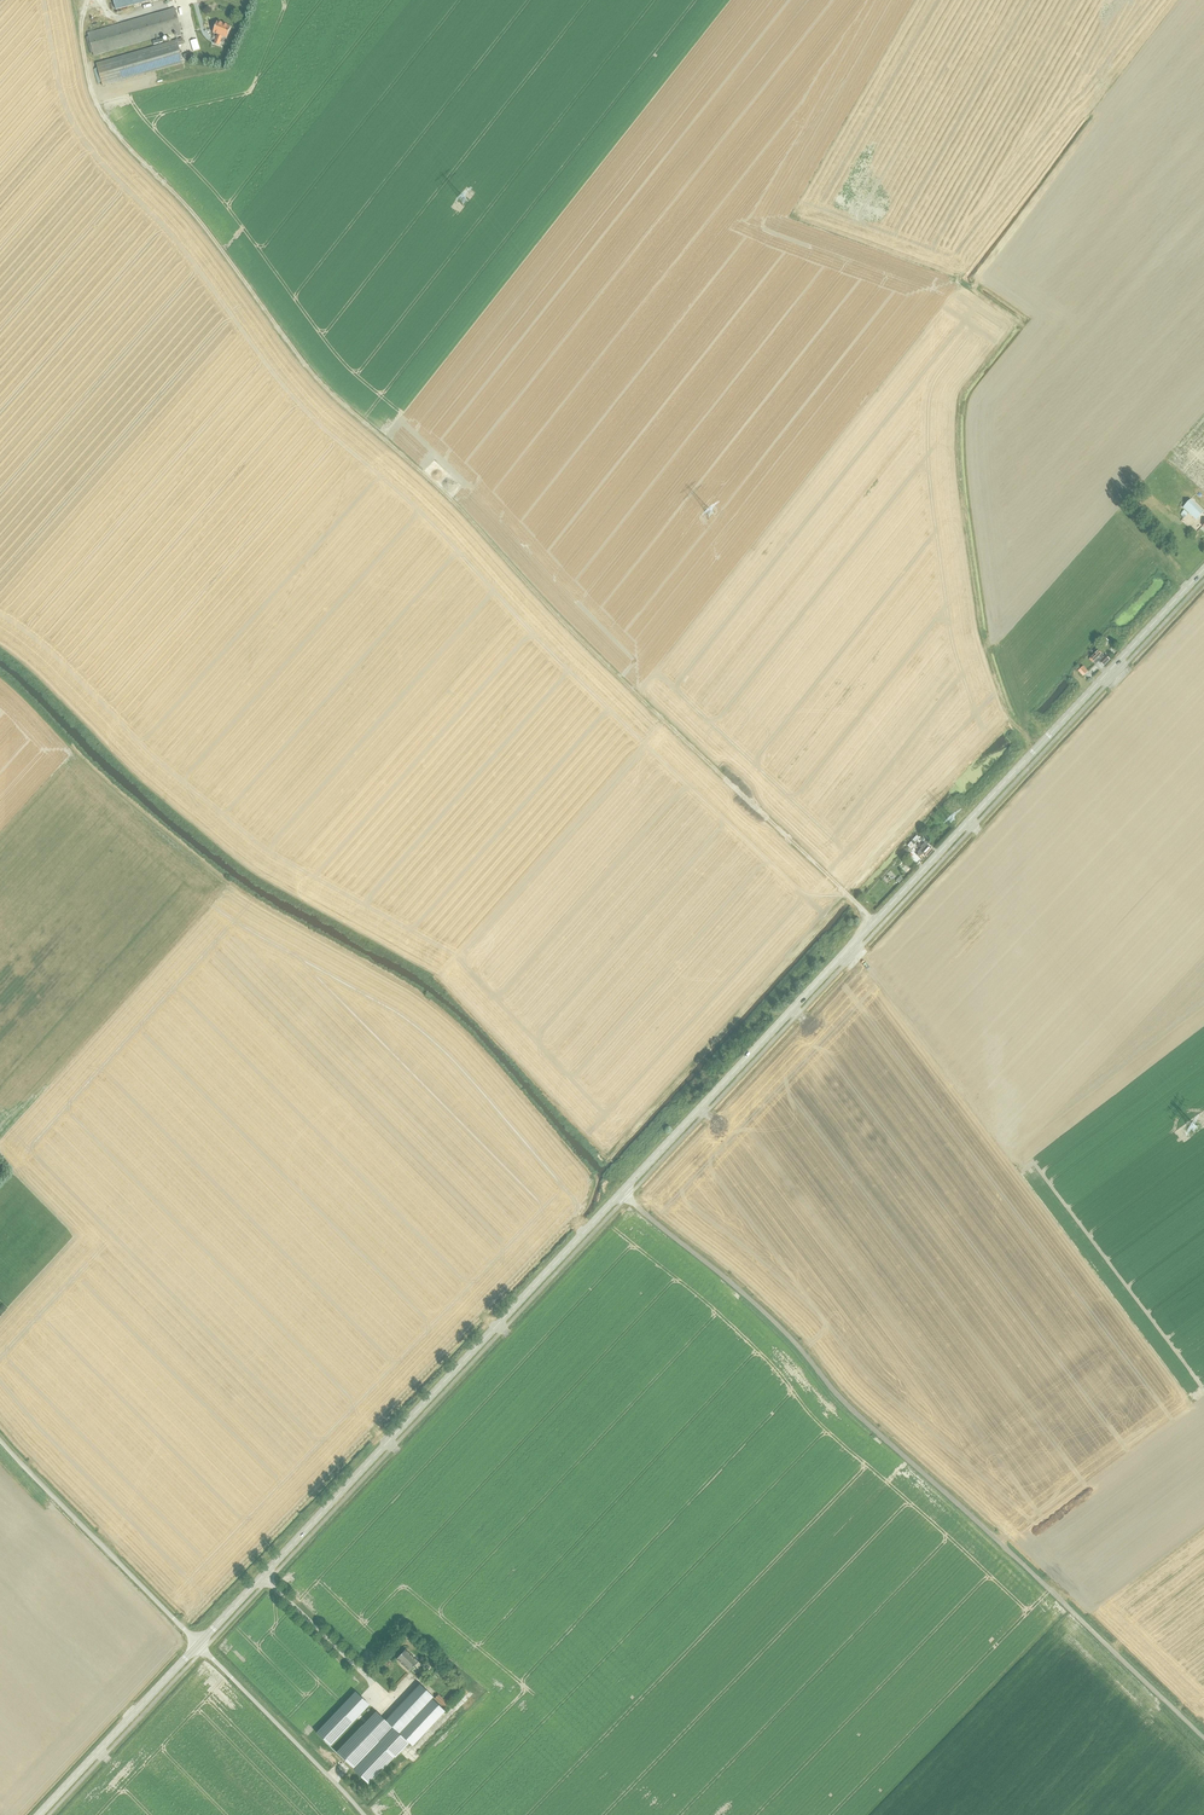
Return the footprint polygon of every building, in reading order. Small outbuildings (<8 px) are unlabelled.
[(151,0),(113,0),(116,10),(151,0)] [(177,31),(177,32),(181,31),(180,30),(181,30),(175,8),(87,34),(94,55),(177,31)] [(226,38),(230,27),(217,22),(213,33),(217,35),(214,44),(219,45),(222,36),(226,38)] [(96,64),(103,86),(183,63),(178,45),(184,44),(183,39),(96,64)] [(1203,514),(1190,501),(1183,508),(1196,521),(1203,514)] [(1103,656),(1101,654),(1102,654),(1099,650),(1090,658),(1094,661),(1096,663),(1099,661),(1104,666),(1110,659),(1106,656),(1105,657),(1104,655),(1103,656)] [(927,857),(933,850),(925,843),(921,847),(922,848),(918,852),(919,853),(917,855),(918,856),(922,852),(927,857)] [(693,1117),(703,1104),(700,1102),(690,1115),(693,1117)] [(418,1669),(422,1665),(405,1650),(396,1659),(409,1671),(415,1666),(418,1669)] [(419,1684),(385,1720),(409,1743),(412,1746),(445,1712),(432,1699),(433,1697),(419,1684)] [(445,1708),(449,1704),(439,1694),(435,1698),(445,1708)] [(357,1718),(343,1705),(316,1733),(330,1746),(357,1718)] [(409,1743),(385,1720),(376,1712),(337,1753),(369,1783),(394,1757),(395,1758),(409,1743)]
